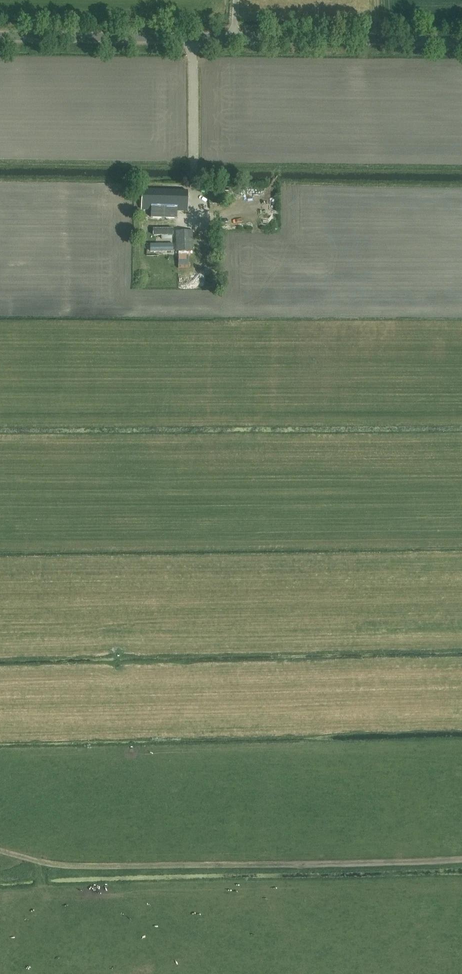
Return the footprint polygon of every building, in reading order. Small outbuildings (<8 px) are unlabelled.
[(142,190),(142,209),(187,209),(187,190),(142,190)] [(176,251),(193,250),(192,230),(175,231),(176,251)]
